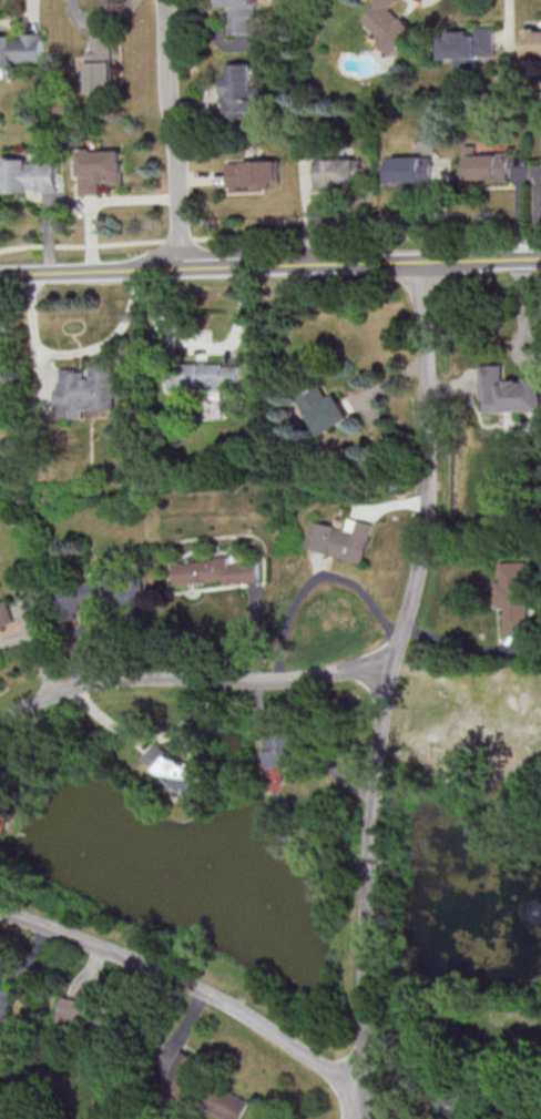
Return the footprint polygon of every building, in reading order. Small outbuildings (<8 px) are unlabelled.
[(222,11),(233,11),(233,49),(261,49),(261,0),(222,0),(222,11)] [(385,7),(378,0),(407,0),(399,8),(423,31),(398,58),(386,45),(390,40),(370,21),(385,7)] [(528,24),(540,24),(540,61),(529,61),(528,24)] [(501,26),(501,62),(445,62),(443,26),(501,26)] [(47,67),(0,69),(0,32),(44,29),(47,67)] [(89,39),(118,38),(119,99),(90,100),(89,39)] [(232,64),(232,77),(227,77),(228,121),(248,121),(247,112),(259,112),(258,63),(232,64)] [(82,151),(85,197),(127,194),(125,149),(82,151)] [(472,152),(472,184),(517,183),(517,151),(472,152)] [(6,157),(31,156),(32,163),(61,161),(63,195),(9,199),(6,157)] [(233,157),(233,190),(285,190),(285,156),(233,157)] [(369,159),(369,187),(321,189),(320,160),(369,159)] [(390,159),(391,186),(437,185),(436,159),(390,159)] [(171,386),(239,386),(239,363),(171,363),(171,386)] [(503,380),(503,364),(481,364),(481,399),(486,399),(486,411),(540,411),(540,379),(503,380)] [(117,408),(116,365),(89,366),(89,368),(59,369),(60,418),(85,418),(85,409),(117,408)] [(350,420),(338,392),(328,396),(323,385),(299,395),(317,435),(350,420)] [(313,520),(307,550),(366,562),(374,522),(348,517),(346,527),(313,520)] [(259,580),(257,561),(228,563),(227,557),(174,562),(175,584),(224,579),(224,583),(259,580)] [(507,631),(529,631),(527,561),(501,561),(501,581),(496,581),(497,604),(506,604),(507,631)] [(141,575),(116,575),(116,570),(94,569),(94,583),(56,582),(56,619),(79,620),(79,603),(141,604),(141,575)] [(10,626),(10,602),(0,602),(0,626),(10,626)] [(266,732),(270,769),(297,765),(295,752),(304,751),(301,728),(266,732)] [(157,741),(142,755),(182,796),(206,773),(193,760),(184,768),(157,741)] [(86,1010),(88,1003),(63,996),(56,1021),(101,1033),(106,1015),(86,1010)] [(167,1077),(175,1081),(171,1089),(192,1099),(209,1064),(181,1050),(167,1077)] [(251,1104),(223,1088),(210,1110),(226,1118),(242,1118),(251,1104)]
